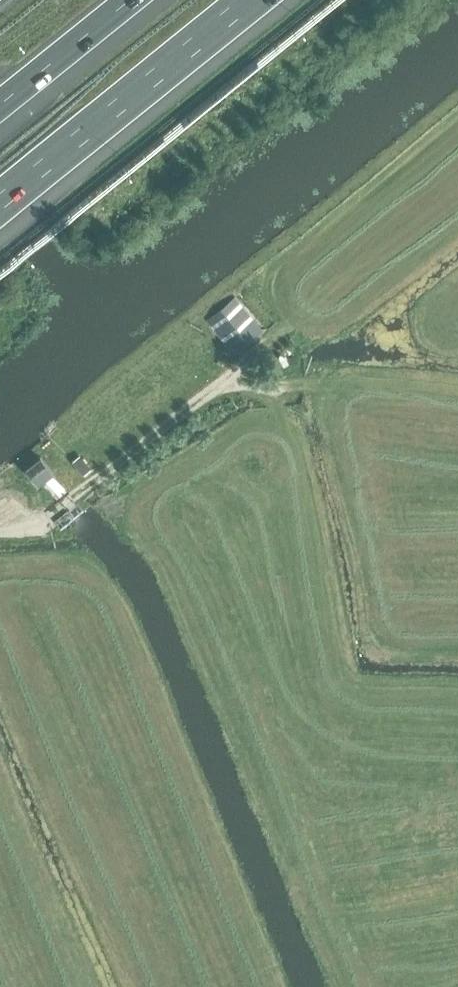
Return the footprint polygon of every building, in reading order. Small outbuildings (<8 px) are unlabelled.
[(232,299),(210,317),(239,350),(261,332),(232,299)] [(39,456),(25,468),(26,469),(38,484),(53,472),(39,456)] [(81,457),(74,462),(83,474),(90,469),(81,457)]
